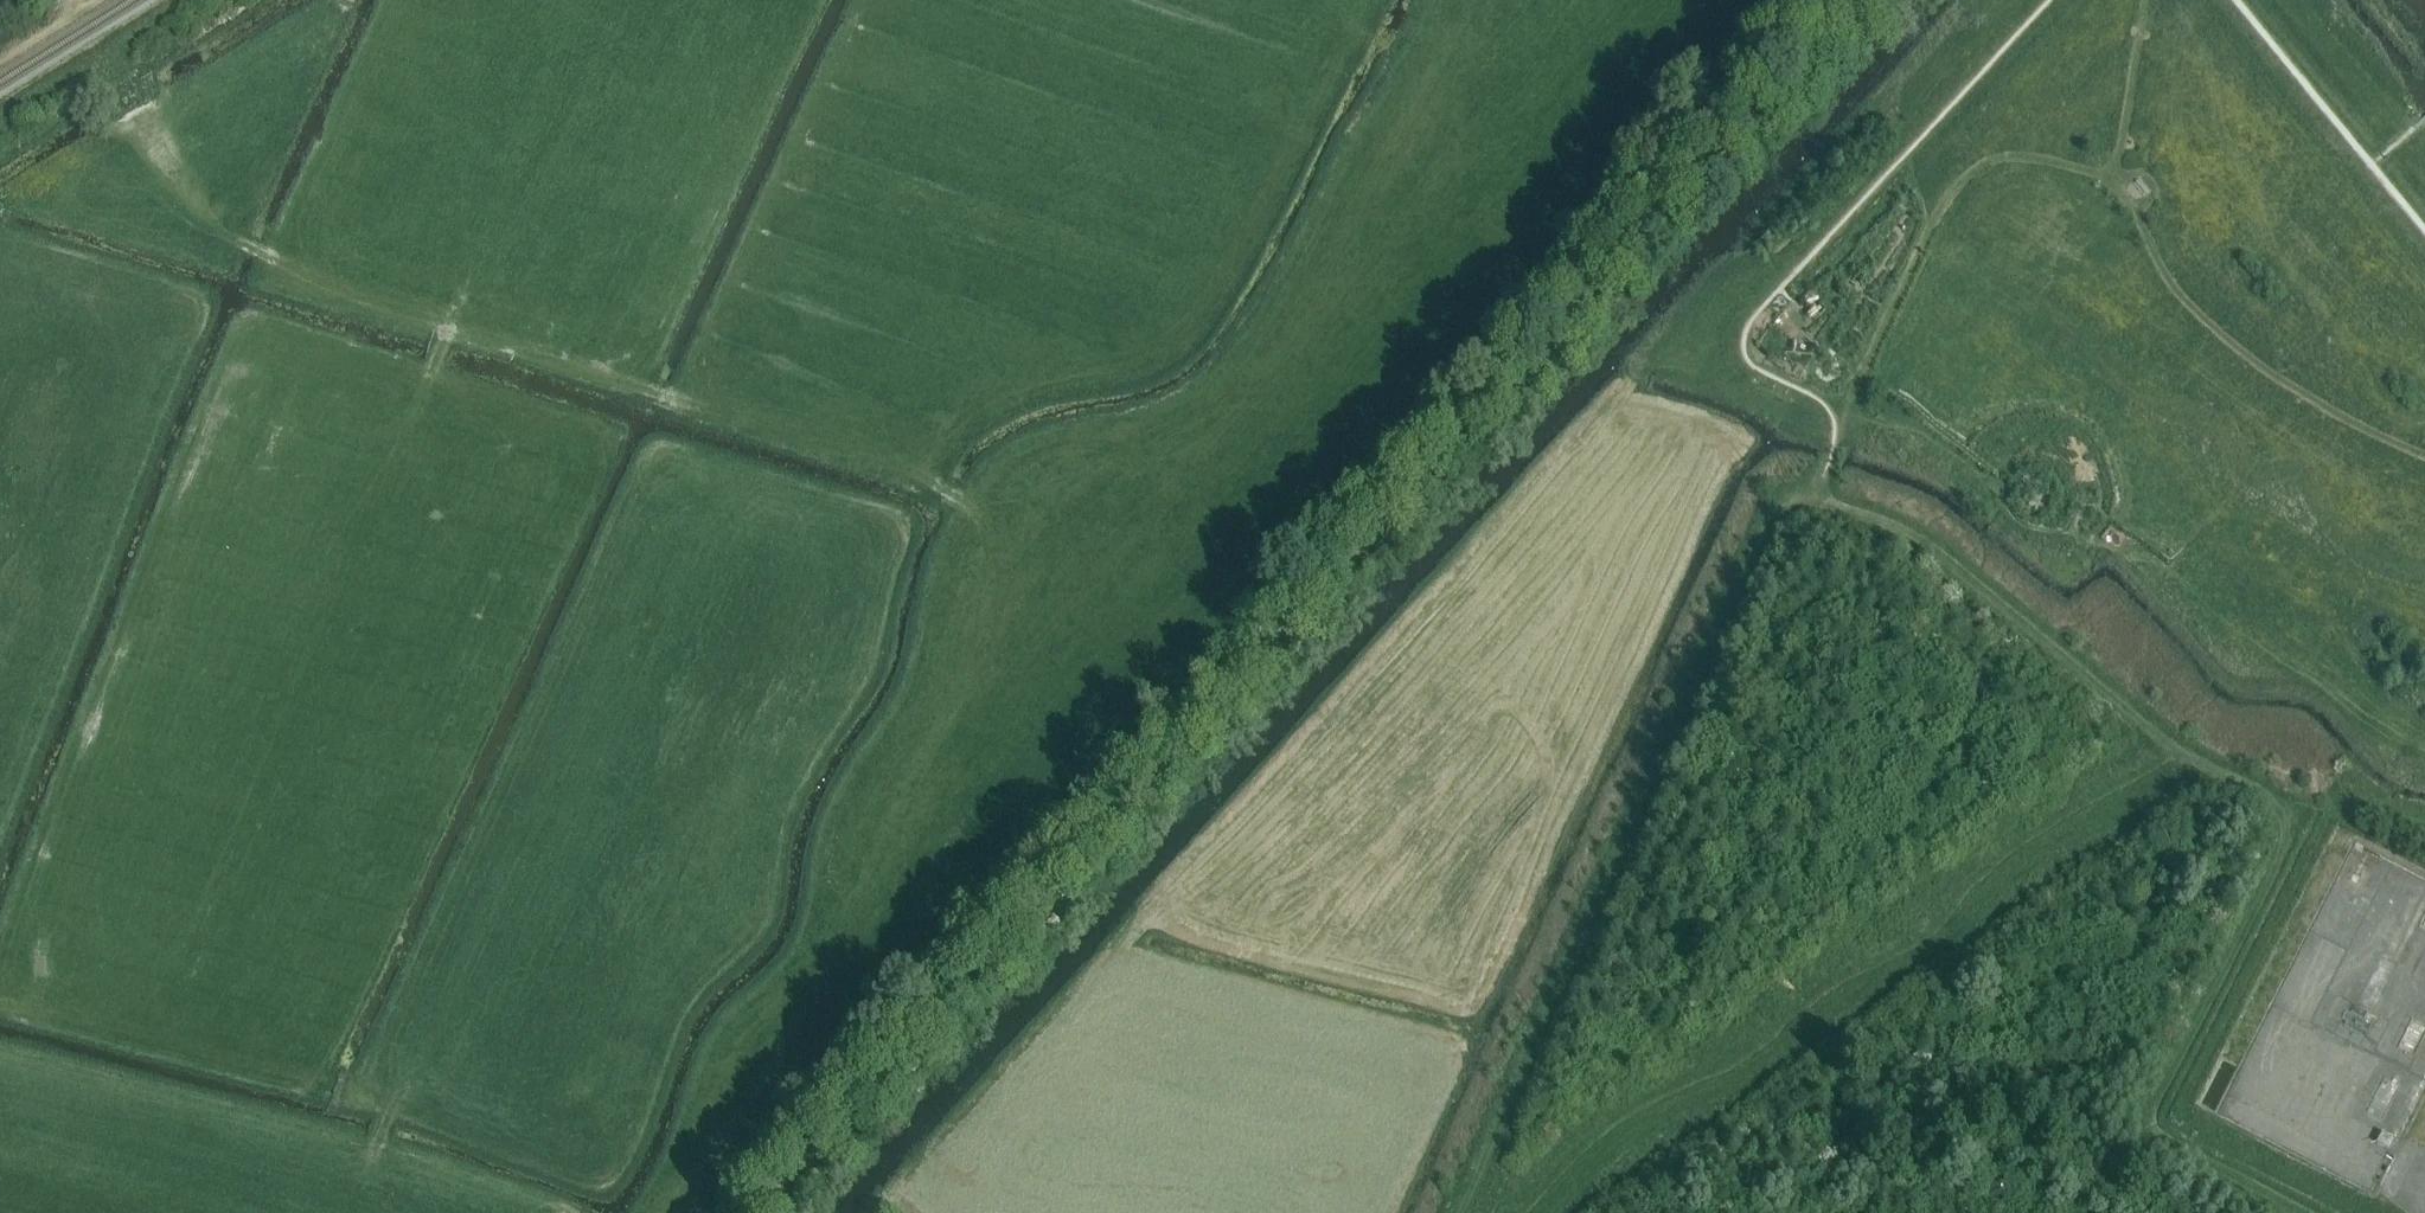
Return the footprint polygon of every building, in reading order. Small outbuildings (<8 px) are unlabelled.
[(2394,1138),(2383,1132),(2377,1143),(2388,1149),(2394,1138)]
